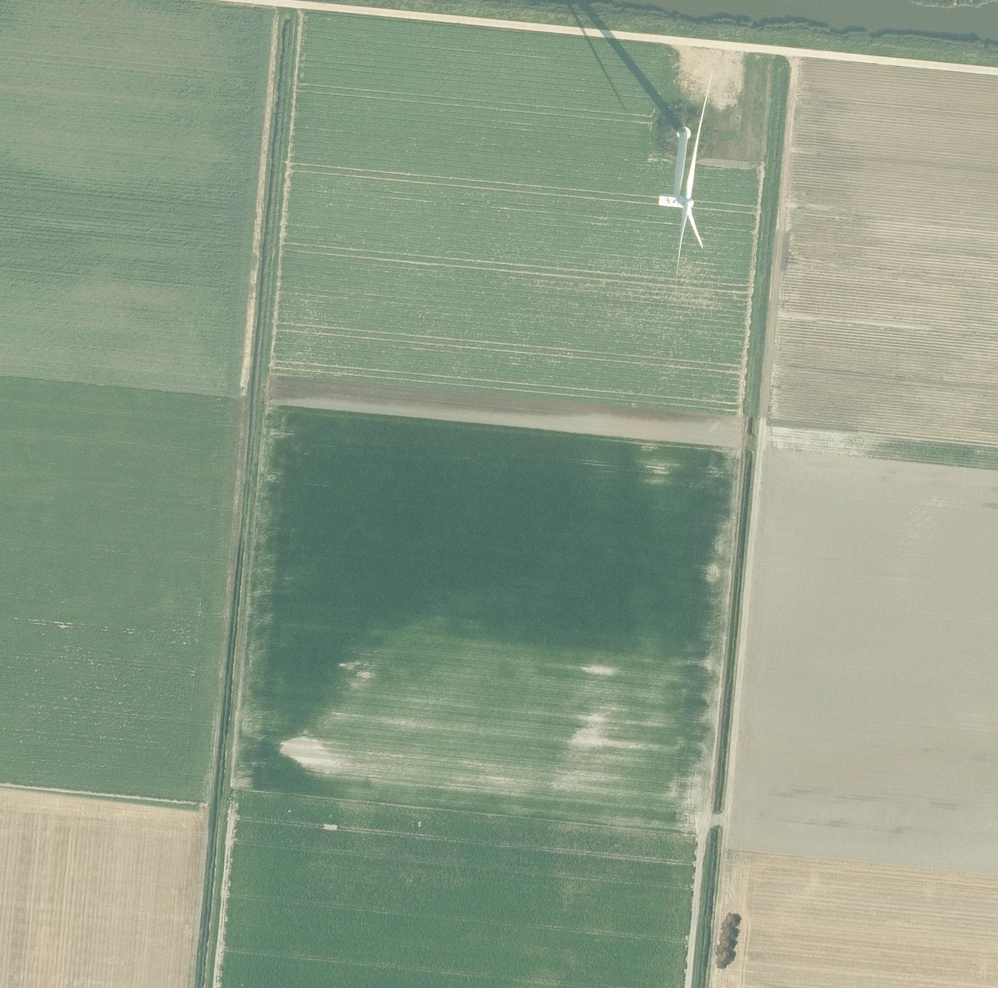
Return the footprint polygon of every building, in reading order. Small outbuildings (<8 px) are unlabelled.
[(684,136),(685,136),(686,136),(687,136),(687,135),(688,135),(688,134),(689,134),(689,133),(689,132),(689,131),(688,131),(688,130),(688,129),(687,129),(686,129),(686,128),(685,128),(684,128),(683,128),(683,129),(682,129),(682,130),(681,130),(681,131),(681,132),(681,133),(681,134),(681,135),(682,135),(682,136),(683,136),(684,136)]
